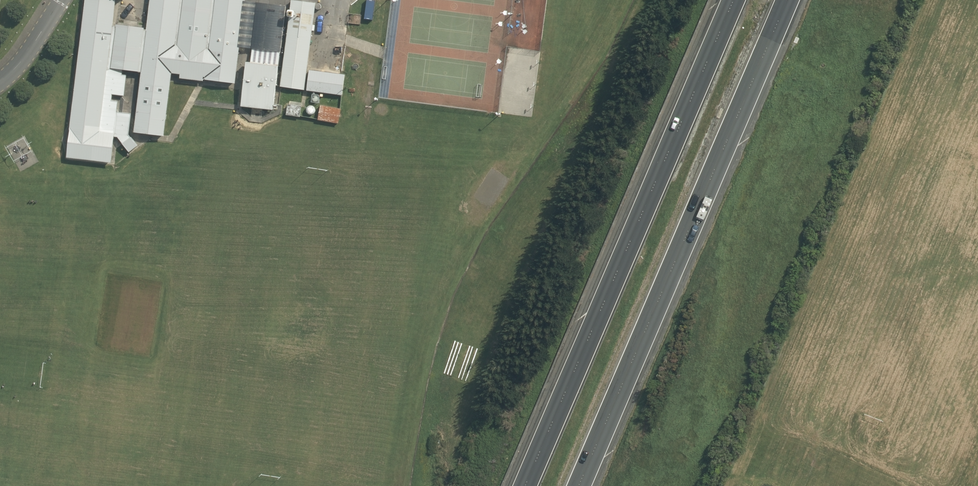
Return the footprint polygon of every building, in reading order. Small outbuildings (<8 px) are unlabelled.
[(72,155),(101,158),(115,0),(86,0),(72,155)] [(138,131),(168,134),(175,73),(183,74),(182,78),(206,81),(206,79),(237,83),(247,0),(153,0),(138,131)] [(281,84),(306,87),(314,0),(288,0),(281,84)] [(143,27),(115,25),(112,64),(139,66),(143,27)] [(541,48),(510,44),(502,107),(534,111),(541,48)] [(277,63),(245,60),(241,103),(273,106),(277,63)] [(345,71),(313,68),(311,89),(343,92),(345,71)] [(342,107),(320,105),(318,119),(341,121),(342,107)]
